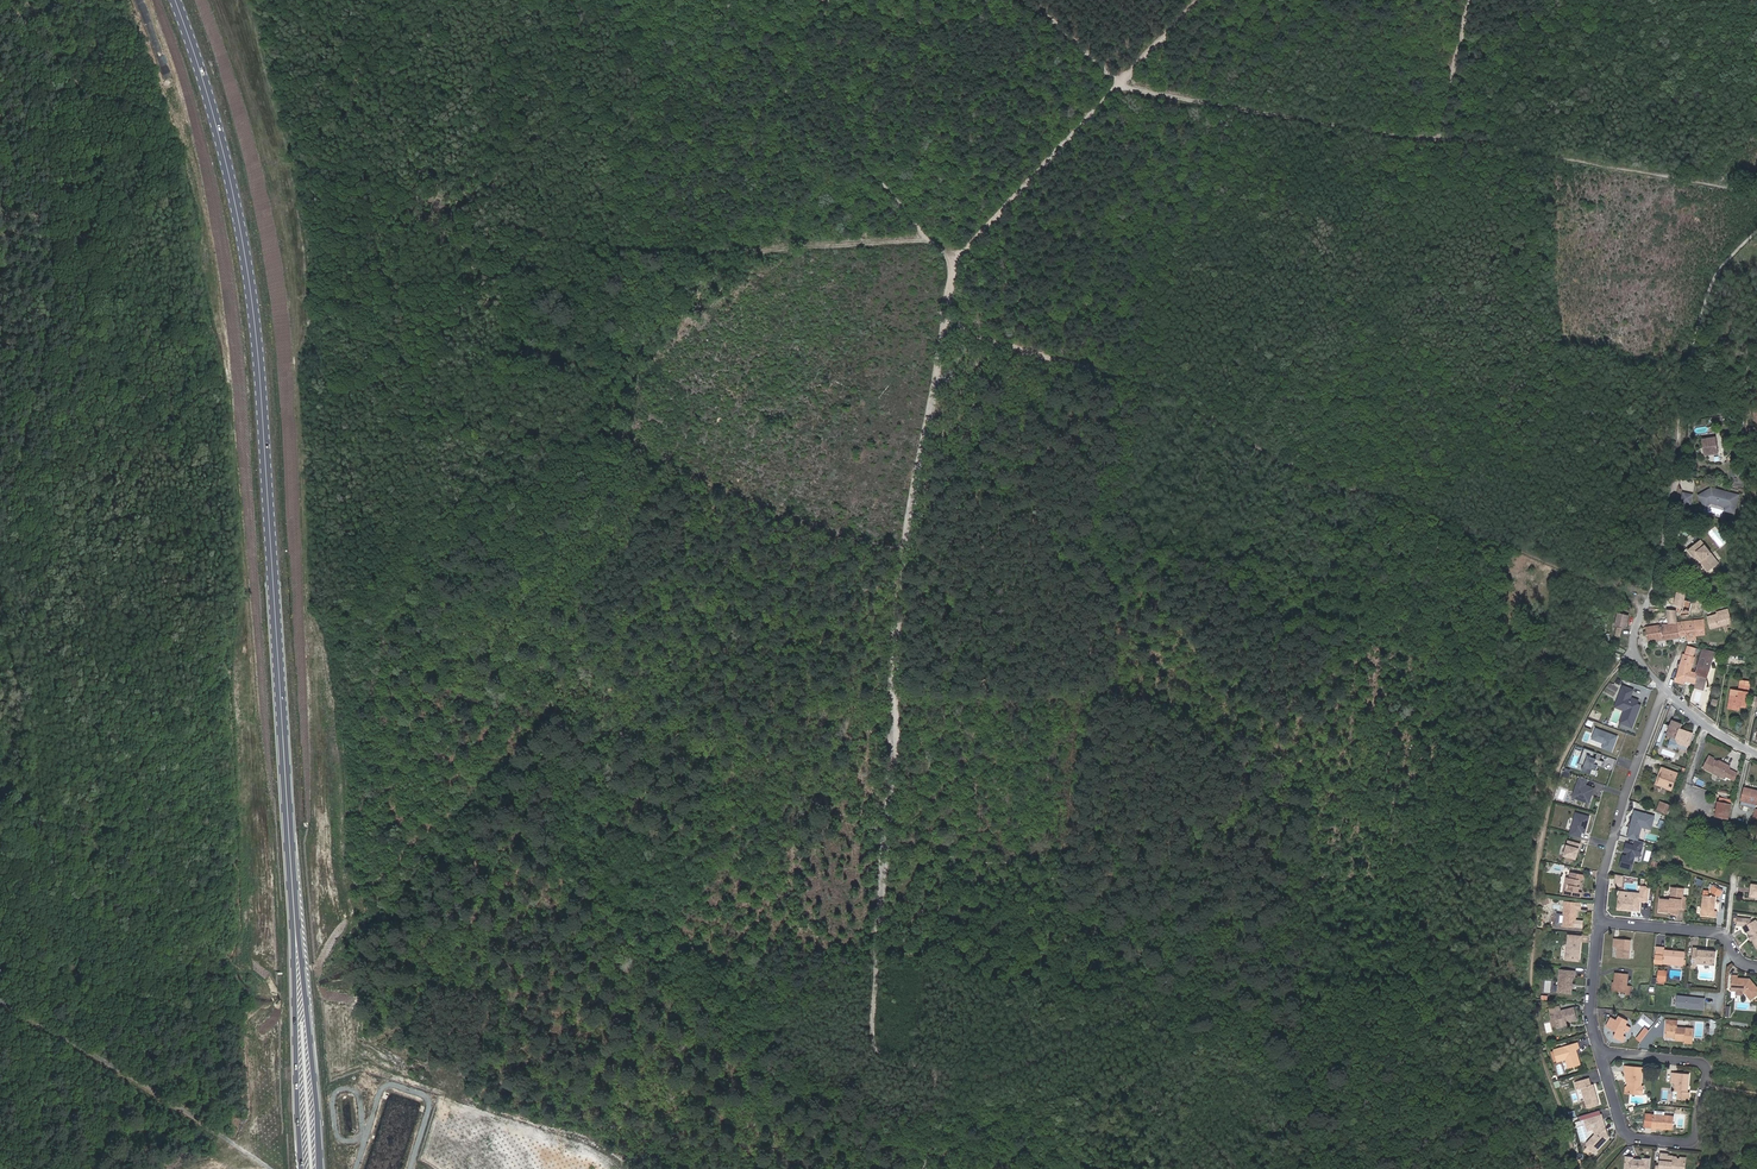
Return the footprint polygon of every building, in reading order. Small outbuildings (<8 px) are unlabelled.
[(1708,446),(1710,452),(1721,450),(1717,434),(1704,437),(1706,447),(1708,446)] [(1732,466),(1732,475),(1744,476),(1745,467),(1732,466)] [(1698,495),(1701,501),(1705,499),(1728,506),(1726,512),(1733,514),(1738,496),(1724,492),(1724,493),(1716,491),(1716,490),(1712,488),(1698,495)] [(1693,495),(1685,494),(1683,503),(1692,504),(1693,495)] [(1705,499),(1701,501),(1704,507),(1711,503),(1725,507),(1724,511),(1726,512),(1728,506),(1705,499)] [(1681,529),(1678,534),(1685,538),(1688,533),(1681,529)] [(1703,561),(1700,564),(1708,575),(1720,566),(1702,542),(1689,552),(1696,562),(1697,560),(1701,558),(1703,561)] [(1683,606),(1685,596),(1677,594),(1675,604),(1683,606)] [(1721,614),(1718,614),(1707,618),(1710,630),(1732,623),(1728,609),(1720,611),(1721,614)] [(1676,611),(1667,610),(1669,624),(1646,627),(1648,642),(1681,638),(1680,636),(1677,623),(1677,620),(1676,611)] [(1630,616),(1620,614),(1617,625),(1628,627),(1630,616)] [(1694,620),(1696,637),(1706,636),(1703,619),(1694,620)] [(1677,623),(1680,636),(1686,636),(1686,641),(1697,640),(1696,637),(1694,620),(1677,623)] [(1698,674),(1695,684),(1704,687),(1715,652),(1702,649),(1696,673),(1698,674)] [(1683,654),(1680,667),(1691,670),(1694,658),(1692,657),(1685,655),(1683,654)] [(1680,667),(1676,679),(1685,681),(1689,671),(1691,672),(1691,670),(1680,667)] [(1689,671),(1685,681),(1695,684),(1698,674),(1696,673),(1695,673),(1691,672),(1689,671)] [(1633,727),(1641,705),(1637,703),(1638,700),(1631,697),(1634,689),(1624,685),(1618,700),(1624,702),(1626,705),(1624,709),(1625,710),(1621,722),(1633,727)] [(1738,697),(1731,696),(1730,696),(1729,709),(1739,710),(1739,706),(1746,707),(1749,687),(1748,687),(1740,686),(1739,691),(1738,697)] [(1618,700),(1616,706),(1624,709),(1626,705),(1624,702),(1618,700)] [(1587,719),(1585,724),(1591,727),(1593,721),(1587,719)] [(1679,732),(1680,730),(1682,724),(1672,721),(1667,735),(1677,739),(1679,743),(1688,747),(1692,734),(1683,731),(1682,733),(1679,732)] [(1618,736),(1596,728),(1592,739),(1604,743),(1602,748),(1612,752),(1618,736)] [(1602,754),(1584,748),(1579,763),(1584,765),(1586,766),(1584,772),(1596,776),(1598,770),(1597,770),(1598,766),(1602,767),(1604,761),(1600,760),(1602,754)] [(1709,757),(1703,768),(1724,779),(1726,776),(1730,778),(1734,771),(1729,769),(1731,766),(1726,764),(1725,765),(1721,763),(1721,761),(1719,761),(1717,761),(1709,757)] [(1606,759),(1603,767),(1611,770),(1614,762),(1606,759)] [(1677,775),(1661,769),(1659,774),(1661,775),(1658,785),(1666,788),(1666,790),(1671,792),(1677,775)] [(1661,775),(1659,774),(1655,786),(1666,790),(1666,788),(1658,785),(1661,775)] [(1587,780),(1580,777),(1572,798),(1589,804),(1595,788),(1585,785),(1587,780)] [(1744,788),(1741,801),(1756,805),(1756,791),(1744,788)] [(1731,804),(1718,802),(1715,816),(1728,819),(1731,804)] [(1664,805),(1661,813),(1668,816),(1671,807),(1664,805)] [(1628,833),(1627,838),(1635,840),(1638,841),(1641,828),(1642,824),(1652,827),(1654,817),(1634,811),(1629,830),(1631,830),(1630,834),(1628,833)] [(1589,817),(1575,813),(1569,835),(1580,838),(1581,833),(1582,831),(1585,832),(1589,817)] [(1666,822),(1661,820),(1658,828),(1663,830),(1666,822)] [(1638,841),(1635,840),(1634,846),(1626,844),(1625,849),(1628,850),(1627,853),(1626,857),(1623,856),(1619,868),(1631,871),(1635,855),(1640,856),(1644,843),(1638,841)] [(1568,841),(1563,856),(1575,860),(1577,853),(1576,852),(1577,849),(1578,849),(1580,845),(1568,841)] [(1565,877),(1564,885),(1566,885),(1565,890),(1567,890),(1566,895),(1580,898),(1581,891),(1579,890),(1579,885),(1577,885),(1578,882),(1580,882),(1580,880),(1582,881),(1583,874),(1568,872),(1568,877),(1565,877)] [(1622,876),(1616,875),(1614,885),(1621,886),(1622,876)] [(1753,883),(1750,883),(1749,896),(1756,897),(1756,893),(1755,893),(1755,888),(1753,888),(1753,883)] [(1617,909),(1638,911),(1639,901),(1647,902),(1648,890),(1645,886),(1641,886),(1640,893),(1629,892),(1629,898),(1618,897),(1617,909)] [(1679,908),(1679,910),(1683,910),(1685,897),(1682,896),(1683,888),(1670,886),(1669,899),(1659,898),(1658,905),(1663,908),(1662,912),(1670,913),(1670,914),(1677,915),(1677,909),(1678,908),(1679,908)] [(1712,911),(1714,896),(1701,895),(1699,916),(1714,917),(1715,911),(1712,911)] [(1572,918),(1574,918),(1575,908),(1578,909),(1579,903),(1563,901),(1562,914),(1555,913),(1554,924),(1561,924),(1561,926),(1573,927),(1574,921),(1572,921),(1572,918)] [(1754,920),(1749,923),(1746,918),(1735,917),(1734,925),(1739,925),(1743,932),(1745,931),(1754,947),(1755,947),(1756,950),(1756,926),(1754,920)] [(1567,935),(1564,958),(1575,959),(1576,951),(1579,951),(1580,936),(1567,935)] [(1628,959),(1630,940),(1613,938),(1612,947),(1616,947),(1615,957),(1628,959)] [(1669,953),(1670,951),(1663,950),(1663,949),(1659,948),(1658,957),(1663,957),(1662,964),(1683,966),(1684,952),(1673,951),(1673,954),(1669,953)] [(1716,951),(1709,950),(1708,952),(1704,952),(1704,950),(1698,949),(1697,955),(1692,955),(1692,963),(1697,963),(1715,965),(1716,951)] [(1575,959),(1564,958),(1564,960),(1577,962),(1579,951),(1576,951),(1575,959)] [(1570,987),(1571,984),(1572,977),(1573,977),(1574,971),(1559,969),(1557,992),(1569,993),(1570,987)] [(1652,983),(1665,984),(1666,970),(1657,969),(1656,978),(1652,978),(1652,983)] [(1614,982),(1613,993),(1625,994),(1625,996),(1631,997),(1632,987),(1626,986),(1628,975),(1615,973),(1614,982)] [(1744,992),(1751,1000),(1756,995),(1756,987),(1750,979),(1738,978),(1738,976),(1732,976),(1731,991),(1738,991),(1741,988),(1744,992)] [(1703,1009),(1704,999),(1678,997),(1677,1007),(1703,1009)] [(1564,1023),(1575,1020),(1572,1008),(1558,1011),(1557,1006),(1548,1008),(1549,1014),(1552,1013),(1556,1027),(1565,1025),(1564,1023)] [(1625,1031),(1628,1026),(1626,1025),(1628,1021),(1618,1016),(1616,1020),(1611,1017),(1605,1027),(1615,1032),(1612,1037),(1622,1042),(1625,1037),(1623,1035),(1625,1031)] [(1677,1040),(1687,1041),(1689,1028),(1680,1027),(1680,1026),(1670,1025),(1668,1025),(1667,1037),(1677,1038),(1677,1040)] [(1641,1033),(1645,1036),(1649,1030),(1646,1027),(1641,1033)] [(1579,1064),(1577,1056),(1574,1054),(1573,1053),(1576,1049),(1578,1048),(1576,1043),(1553,1050),(1556,1062),(1565,1060),(1568,1061),(1570,1067),(1579,1064)] [(1639,1086),(1640,1086),(1642,1067),(1625,1065),(1624,1071),(1626,1071),(1625,1078),(1626,1078),(1630,1078),(1629,1081),(1627,1081),(1626,1091),(1638,1093),(1639,1086)] [(1688,1092),(1689,1074),(1672,1072),(1671,1082),(1675,1083),(1675,1091),(1673,1091),(1672,1097),(1673,1098),(1676,1099),(1689,1100),(1690,1092),(1688,1092)] [(1593,1091),(1595,1090),(1593,1083),(1590,1084),(1588,1077),(1574,1081),(1575,1088),(1580,1086),(1586,1107),(1598,1103),(1596,1093),(1593,1093),(1593,1091)] [(1582,1115),(1583,1119),(1601,1114),(1600,1110),(1582,1115)] [(1671,1130),(1672,1117),(1663,1116),(1663,1112),(1653,1111),(1653,1115),(1644,1114),(1642,1127),(1650,1128),(1649,1130),(1655,1130),(1655,1129),(1671,1130)] [(1591,1126),(1592,1129),(1594,1134),(1586,1143),(1586,1147),(1594,1153),(1607,1138),(1605,1131),(1604,1131),(1603,1128),(1605,1128),(1601,1114),(1583,1119),(1586,1127),(1591,1126)] [(1684,1161),(1679,1160),(1675,1160),(1675,1161),(1671,1161),(1671,1157),(1667,1156),(1667,1155),(1660,1154),(1658,1168),(1683,1168),(1684,1161)] [(1631,1158),(1631,1156),(1623,1156),(1621,1168),(1646,1168),(1647,1158),(1639,1157),(1638,1159),(1631,1158)]
